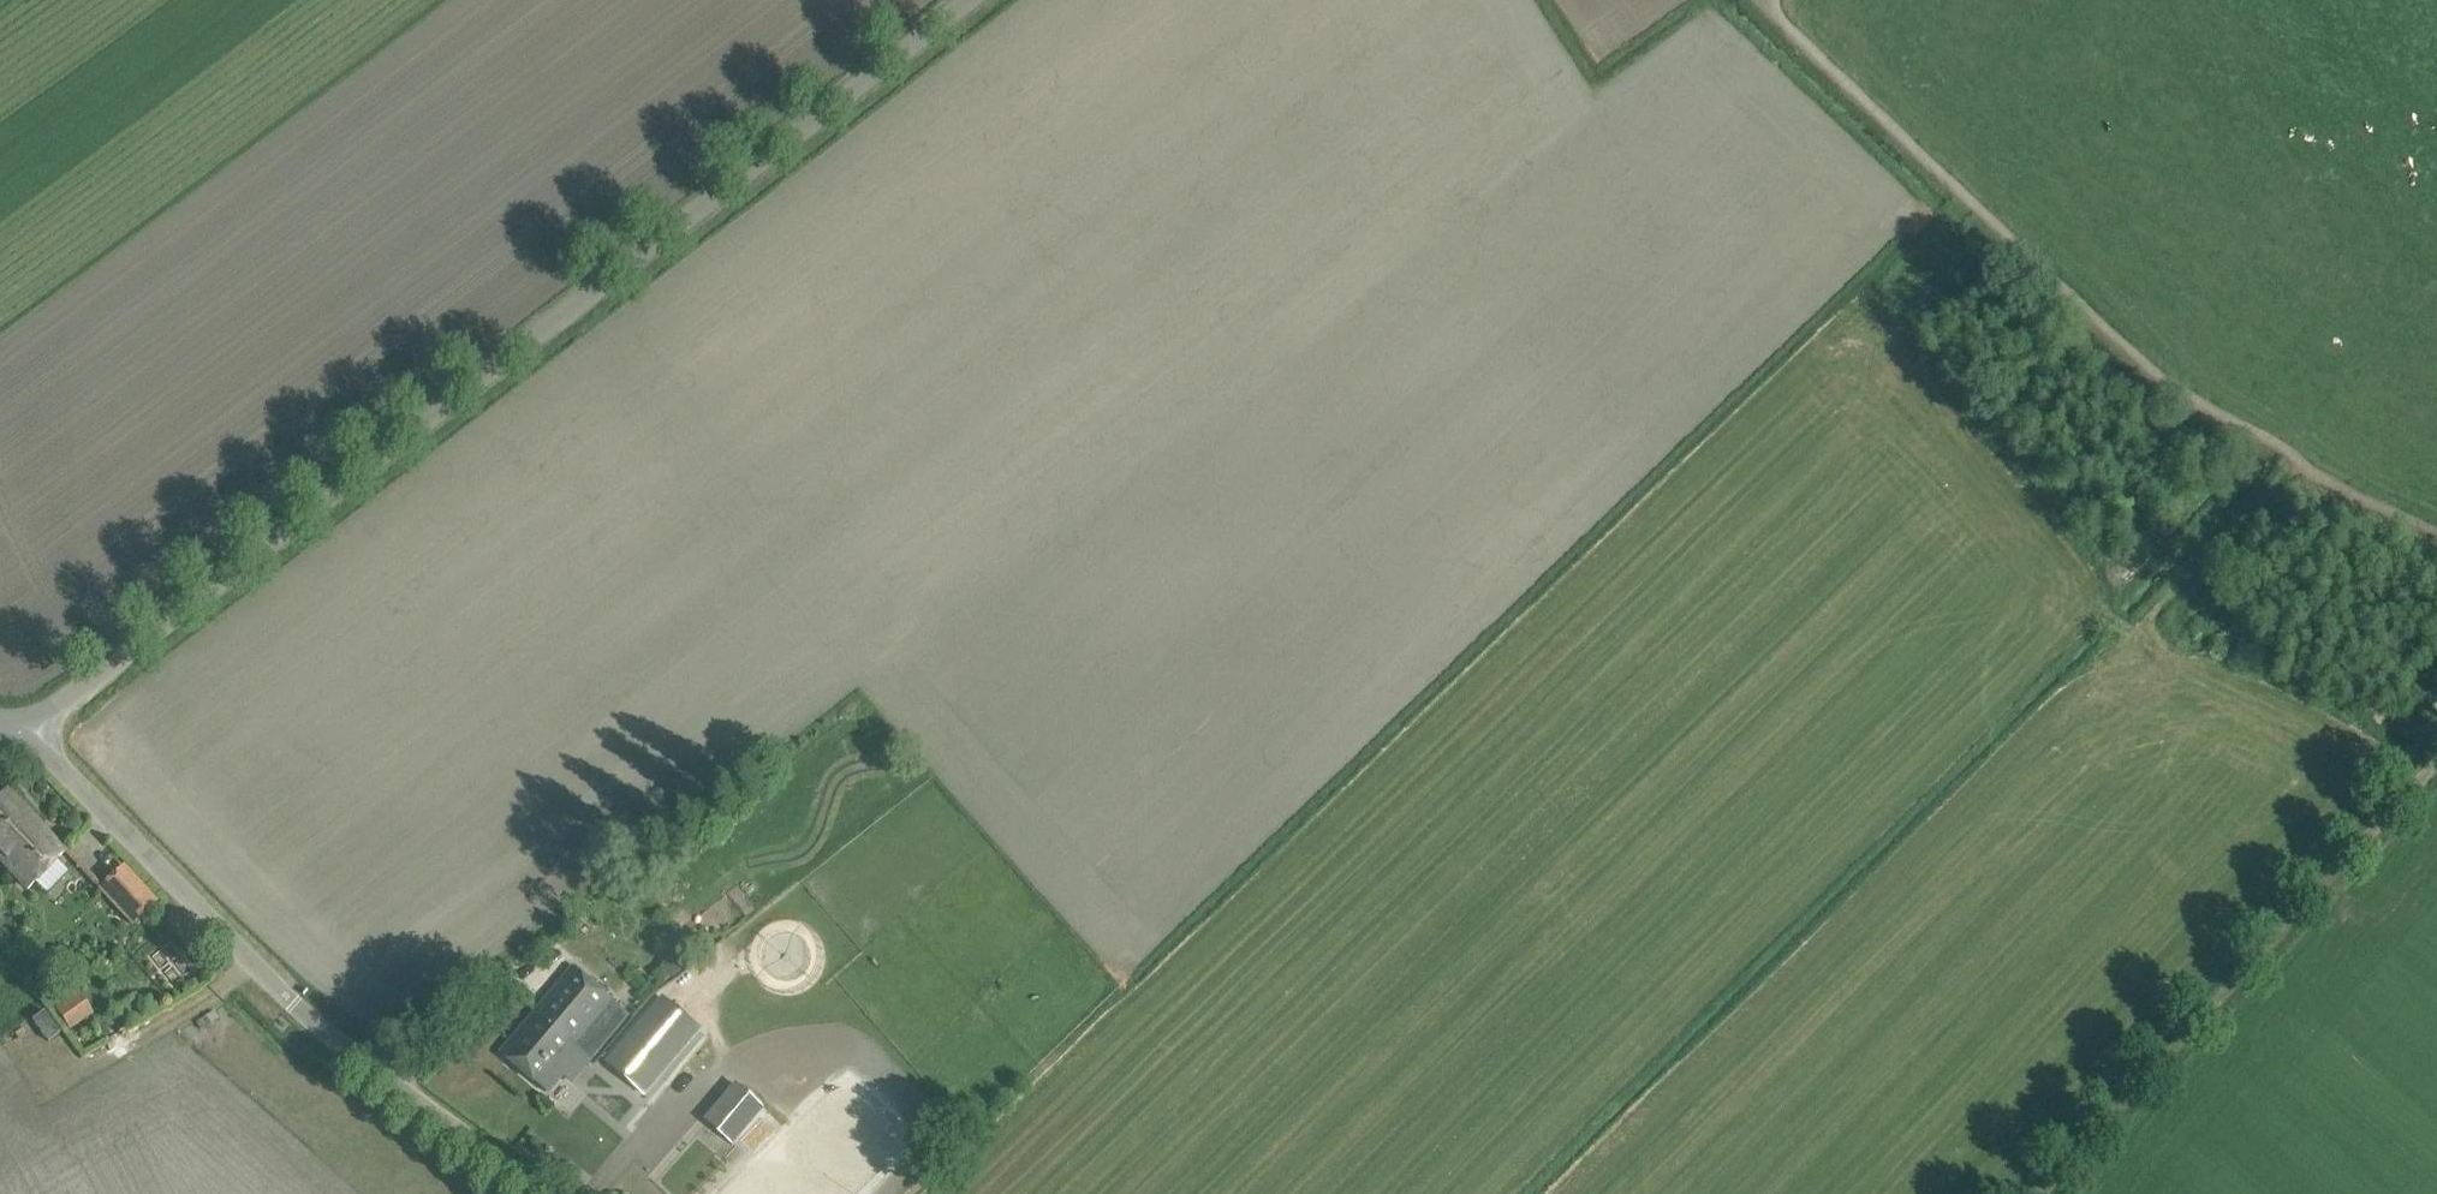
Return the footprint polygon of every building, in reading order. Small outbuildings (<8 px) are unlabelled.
[(26,887),(64,852),(6,790),(0,795),(0,859),(26,887)] [(156,902),(123,866),(100,888),(133,923),(156,902)] [(663,964),(674,976),(687,965),(676,953),(663,964)] [(573,967),(537,1010),(592,1058),(628,1014),(592,983),(573,967)] [(663,996),(606,1062),(645,1096),(701,1029),(663,996)] [(85,1019),(70,997),(55,1008),(70,1029),(85,1019)] [(592,1058),(537,1010),(501,1052),(551,1094),(567,1075),(573,1080),(592,1058)] [(729,1147),(760,1109),(728,1082),(697,1120),(729,1147)]
